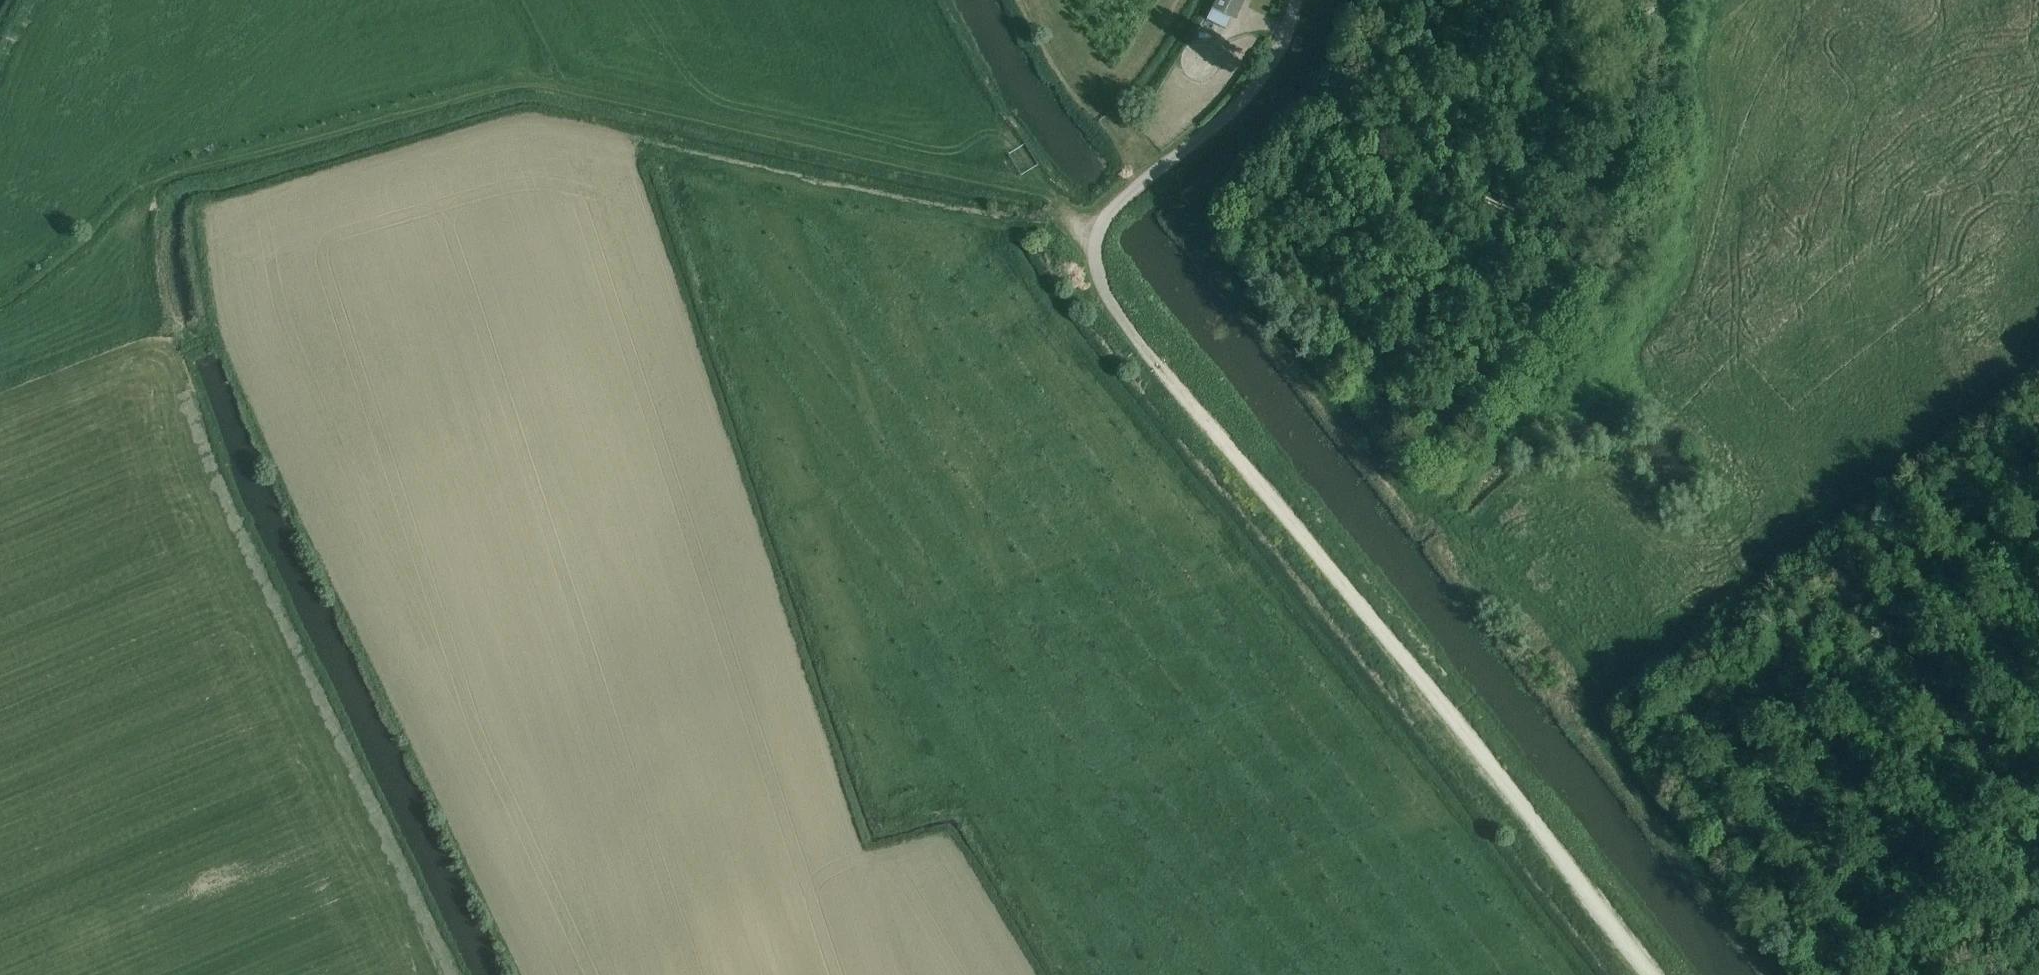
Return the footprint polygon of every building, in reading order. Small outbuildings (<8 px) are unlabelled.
[(1239,0),(1215,0),(1211,8),(1231,17),(1239,0)]
